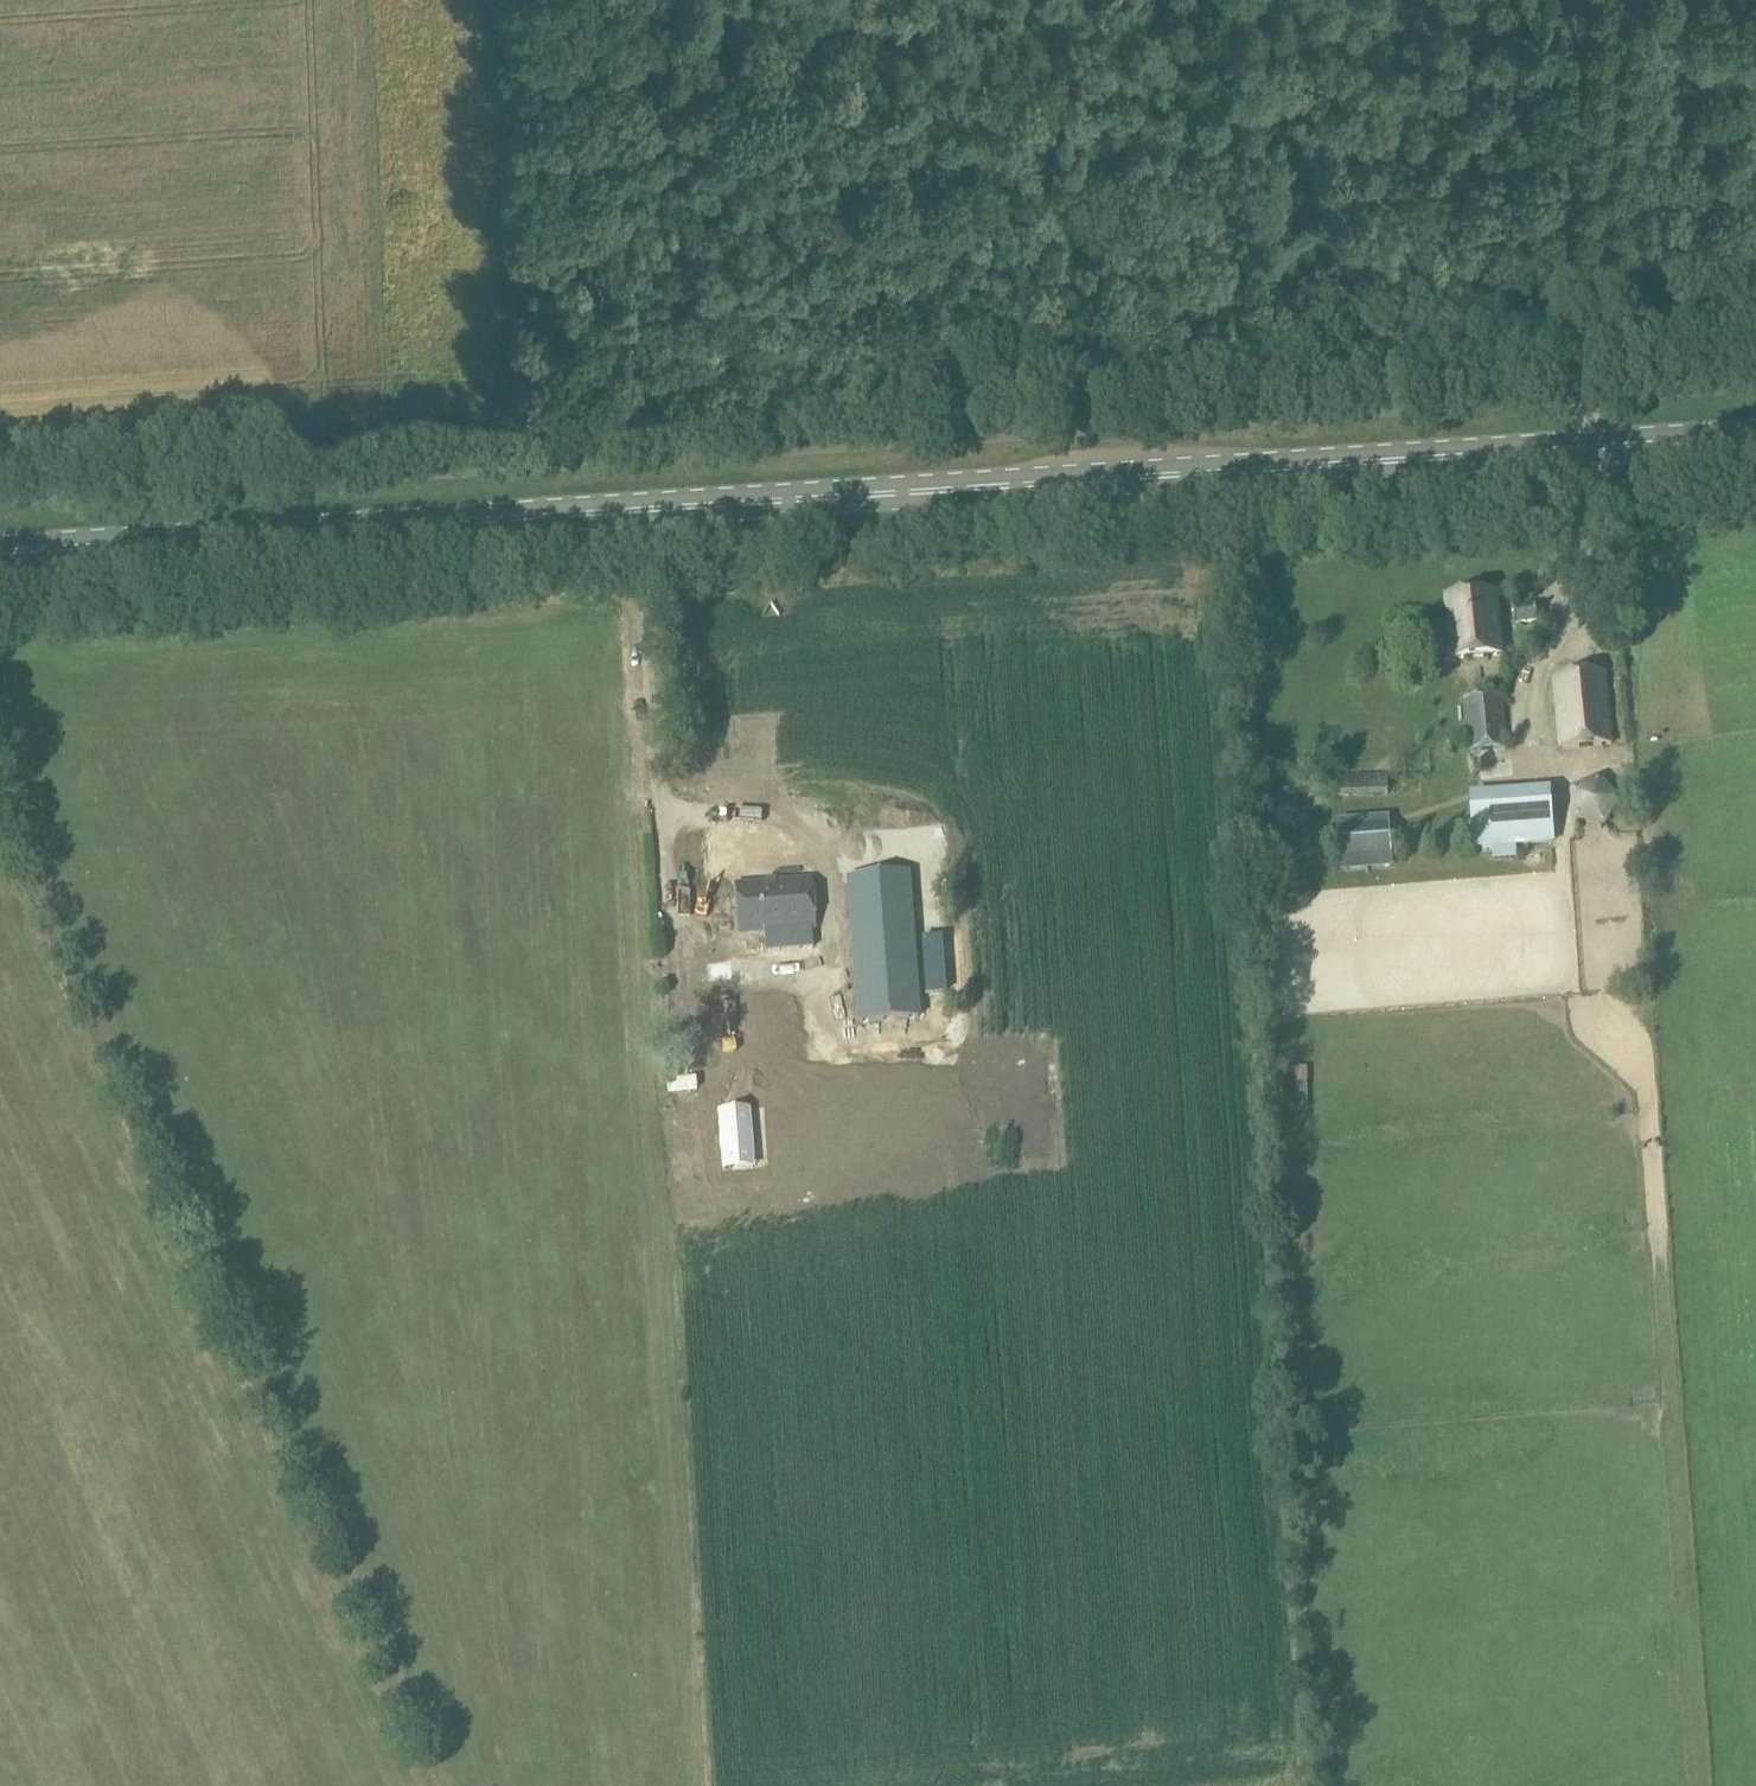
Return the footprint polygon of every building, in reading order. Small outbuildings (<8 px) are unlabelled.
[(1446,598),(1451,662),(1501,657),(1496,593),(1446,598)] [(1516,625),(1537,623),(1535,605),(1514,608),(1516,625)] [(1552,677),(1558,753),(1612,748),(1606,673),(1552,677)] [(1463,701),(1468,753),(1508,750),(1503,698),(1463,701)] [(1479,784),(1513,785),(1514,767),(1479,767),(1479,784)] [(1612,770),(1601,779),(1614,797),(1626,788),(1612,770)] [(1336,778),(1337,798),(1388,796),(1387,776),(1336,778)] [(1602,820),(1615,798),(1615,797),(1598,779),(1597,778),(1573,789),(1575,815),(1575,816),(1602,820)] [(1554,844),(1548,791),(1472,798),(1478,851),(1554,844)] [(1390,824),(1338,827),(1340,858),(1392,854),(1390,824)] [(1398,860),(1352,859),(1351,886),(1397,887),(1398,860)] [(906,874),(848,877),(857,1023),(918,1018),(906,874)] [(811,928),(813,928),(810,881),(774,883),(774,881),(735,884),(739,934),(764,932),(765,951),(812,948),(811,928)] [(920,939),(924,994),(944,993),(942,960),(952,960),(950,941),(940,941),(941,938),(920,939)] [(732,979),(731,962),(707,964),(708,981),(732,979)] [(910,1059),(911,1069),(930,1068),(929,1058),(910,1059)] [(718,1113),(722,1170),(752,1168),(748,1111),(718,1113)]
